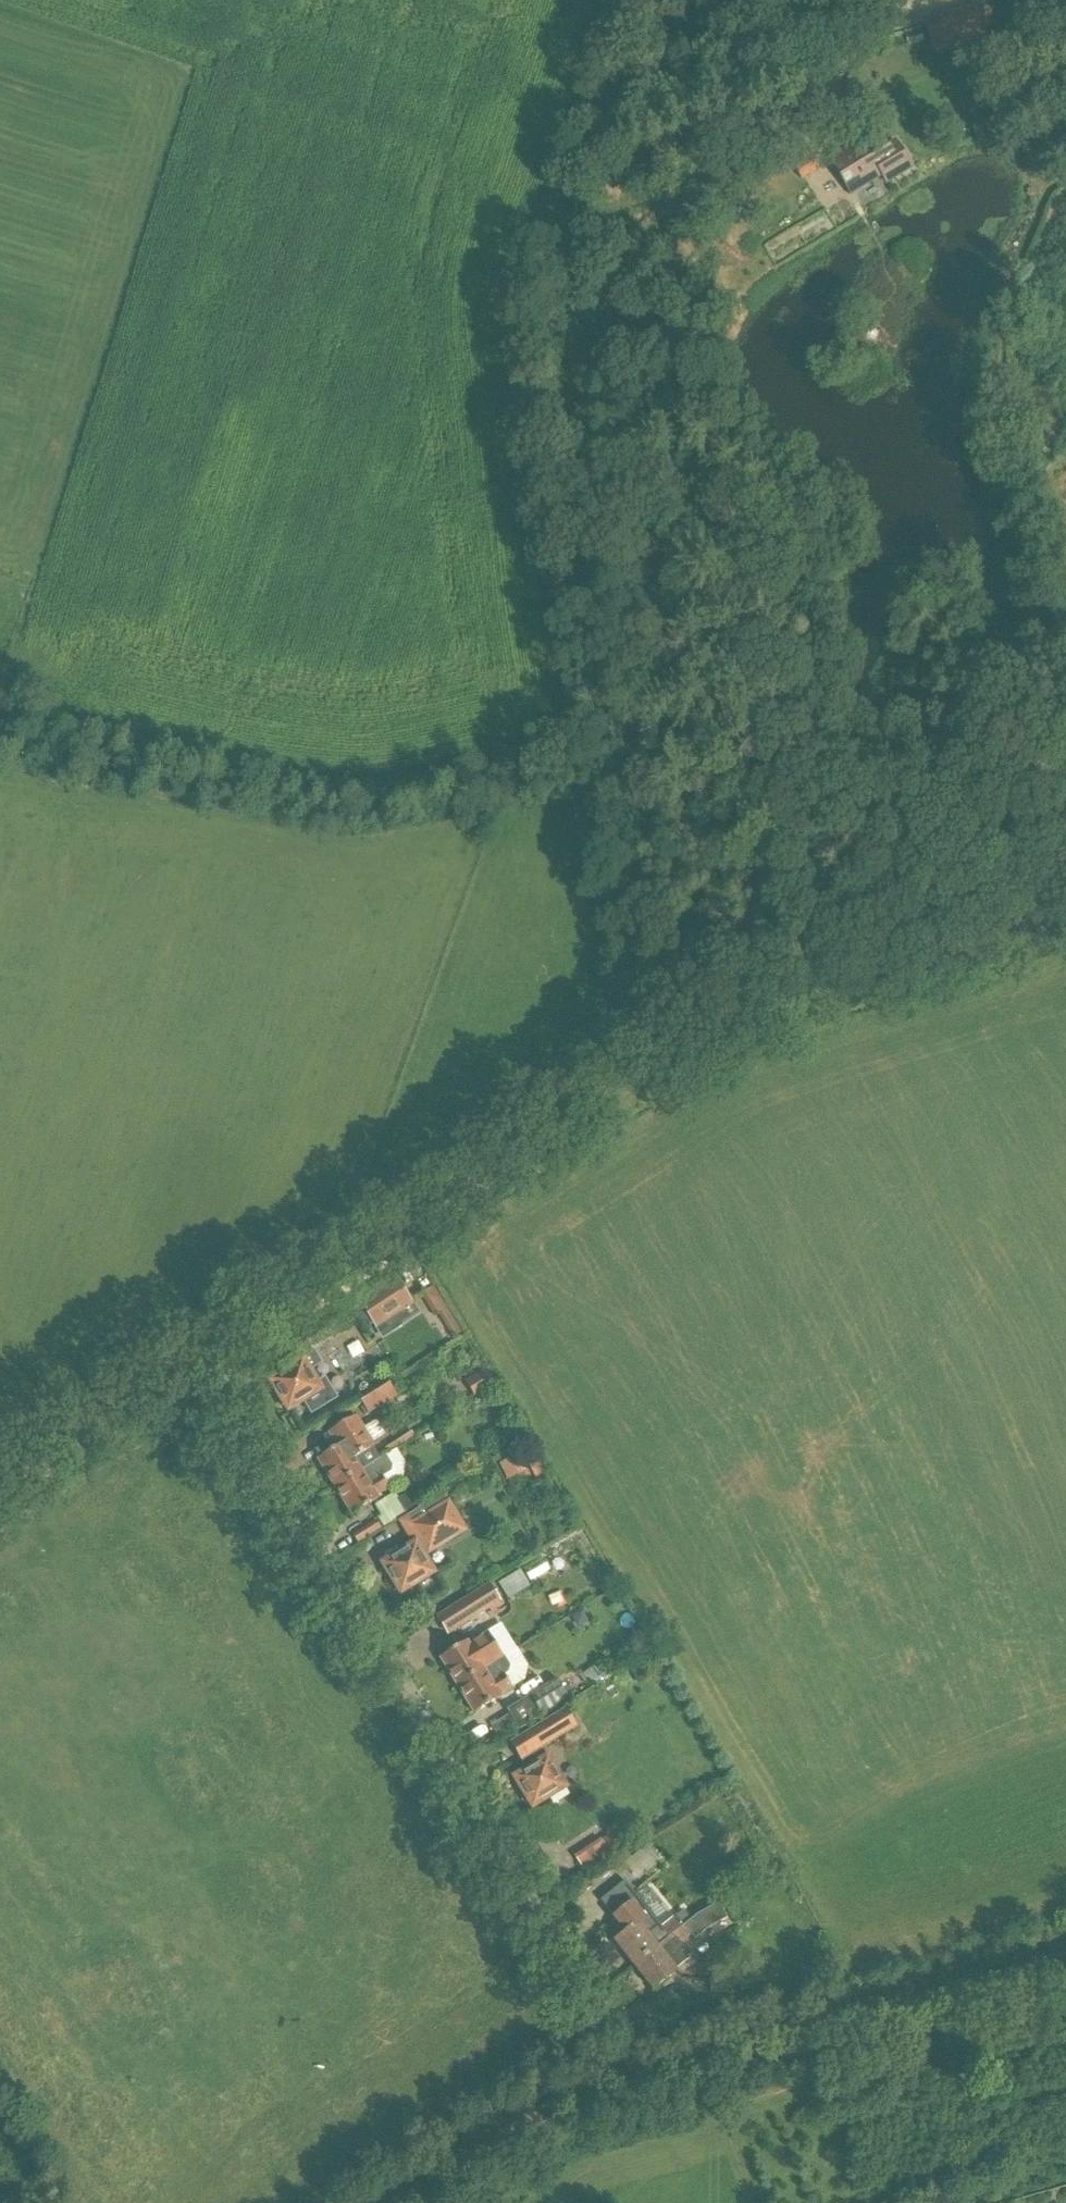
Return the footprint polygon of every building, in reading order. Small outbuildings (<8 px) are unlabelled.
[(886,144),(877,130),(829,160),(851,195),(881,177),(886,186),(914,169),(896,138),(886,144)] [(804,179),(822,168),(808,145),(790,156),(804,179)] [(377,1324),(409,1304),(394,1281),(363,1301),(377,1324)] [(422,1299),(438,1321),(455,1309),(440,1287),(422,1299)] [(317,1382),(309,1371),(317,1366),(308,1352),(331,1337),(323,1324),(290,1345),(300,1361),(269,1380),(280,1398),(278,1401),(282,1406),(285,1406),(288,1410),(303,1401),(311,1414),(337,1398),(325,1378),(317,1382)] [(475,1397),(495,1386),(486,1369),(465,1381),(475,1397)] [(369,1415),(398,1397),(390,1383),(361,1401),(369,1415)] [(335,1448),(317,1459),(335,1488),(372,1465),(371,1464),(364,1453),(376,1446),(357,1415),(327,1433),(335,1448)] [(520,1490),(540,1479),(527,1452),(506,1462),(520,1490)] [(532,1461),(548,1484),(560,1475),(544,1453),(532,1461)] [(372,1465),(335,1488),(351,1515),(378,1499),(377,1497),(390,1489),(383,1477),(392,1472),(393,1465),(386,1454),(371,1464),(372,1465)] [(394,1492),(375,1505),(382,1516),(378,1518),(384,1527),(398,1518),(399,1519),(408,1512),(407,1511),(420,1501),(413,1490),(399,1499),(394,1492)] [(400,1593),(434,1573),(416,1543),(418,1541),(424,1551),(427,1556),(435,1551),(468,1531),(449,1499),(448,1500),(444,1493),(418,1509),(407,1515),(399,1519),(397,1520),(412,1545),(382,1563),(400,1593)] [(508,1599),(529,1587),(520,1570),(498,1583),(508,1599)] [(448,1635),(502,1602),(489,1583),(436,1616),(448,1635)] [(458,1687),(506,1657),(505,1657),(504,1658),(488,1631),(468,1642),(467,1641),(440,1657),(458,1687)] [(506,1657),(458,1687),(474,1714),(501,1698),(499,1694),(513,1687),(505,1674),(509,1672),(510,1665),(506,1657)] [(602,1677),(611,1670),(604,1660),(595,1667),(602,1677)] [(639,1685),(650,1679),(642,1662),(630,1669),(639,1685)] [(519,1730),(542,1716),(541,1715),(569,1698),(557,1679),(506,1709),(509,1714),(491,1726),(497,1736),(515,1724),(519,1730)] [(565,1707),(509,1742),(520,1761),(522,1760),(527,1769),(514,1777),(532,1808),(566,1787),(548,1757),(547,1757),(542,1748),(577,1726),(565,1707)] [(623,1848),(614,1834),(603,1842),(600,1838),(574,1855),(585,1873),(611,1856),(623,1848)] [(635,1968),(685,1927),(676,1915),(661,1926),(624,1880),(600,1900),(612,1916),(611,1917),(624,1933),(614,1941),(635,1968)] [(635,1968),(653,1990),(677,1971),(676,1969),(692,1956),(682,1943),(691,1935),(696,1940),(708,1930),(728,1918),(719,1903),(698,1915),(685,1927),(635,1968)] [(711,1980),(740,1982),(741,1974),(712,1972),(711,1980)] [(579,2059),(587,2056),(584,2049),(577,2052),(579,2059)]
